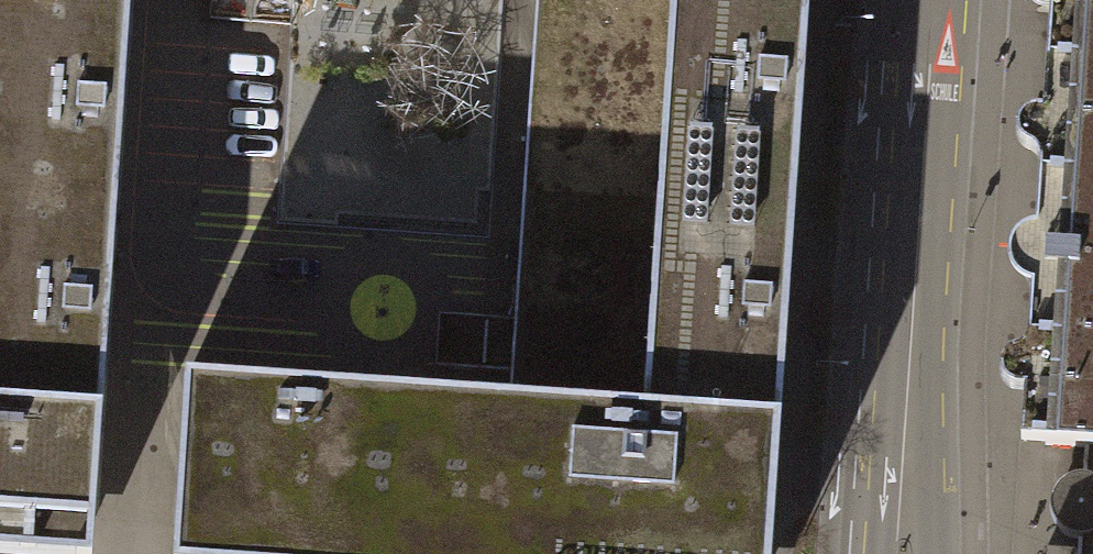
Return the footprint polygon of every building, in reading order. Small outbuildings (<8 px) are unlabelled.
[(131,12),(132,0),(0,0),(0,3),(131,12)] [(659,188),(795,197),(809,0),(672,0),(659,188)] [(1013,443),(1092,448),(1092,0),(1043,0),(1013,443)] [(117,212),(131,12),(0,3),(0,204),(117,212)] [(795,197),(659,188),(645,410),(781,419),(795,197)] [(104,408),(117,212),(0,204),(0,401),(104,408)] [(645,410),(184,377),(172,553),(770,553),(781,419),(645,410)] [(21,553),(96,553),(104,408),(0,401),(0,553),(21,553)] [(1013,443),(1006,553),(1092,553),(1092,448),(1013,443)]
